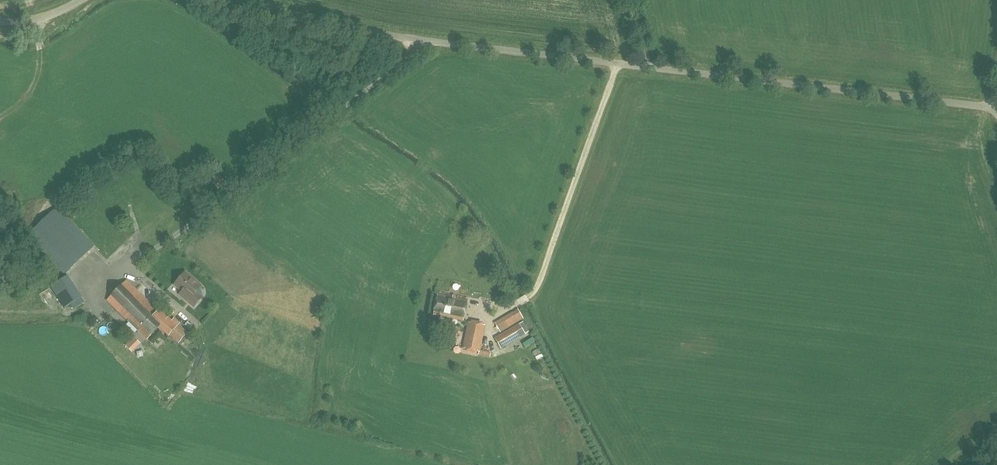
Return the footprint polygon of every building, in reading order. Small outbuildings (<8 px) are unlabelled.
[(65,274),(94,246),(57,207),(28,234),(65,274)] [(201,285),(185,271),(175,284),(182,291),(180,294),(194,306),(202,297),(196,291),(201,285)] [(75,308),(85,302),(82,297),(82,296),(68,275),(51,286),(65,307),(71,303),(75,308)] [(107,300),(133,326),(153,306),(127,280),(107,300)] [(464,320),(468,300),(438,294),(434,314),(464,320)] [(153,306),(133,326),(147,339),(159,327),(179,344),(188,333),(168,316),(168,317),(159,309),(158,310),(153,306)] [(501,333),(523,320),(517,309),(513,311),(494,322),(501,333)] [(479,351),(485,325),(469,321),(464,348),(479,351)] [(501,348),(526,334),(526,333),(529,331),(523,321),(520,323),(495,338),(501,348)] [(132,352),(140,343),(134,337),(126,345),(132,352)]
